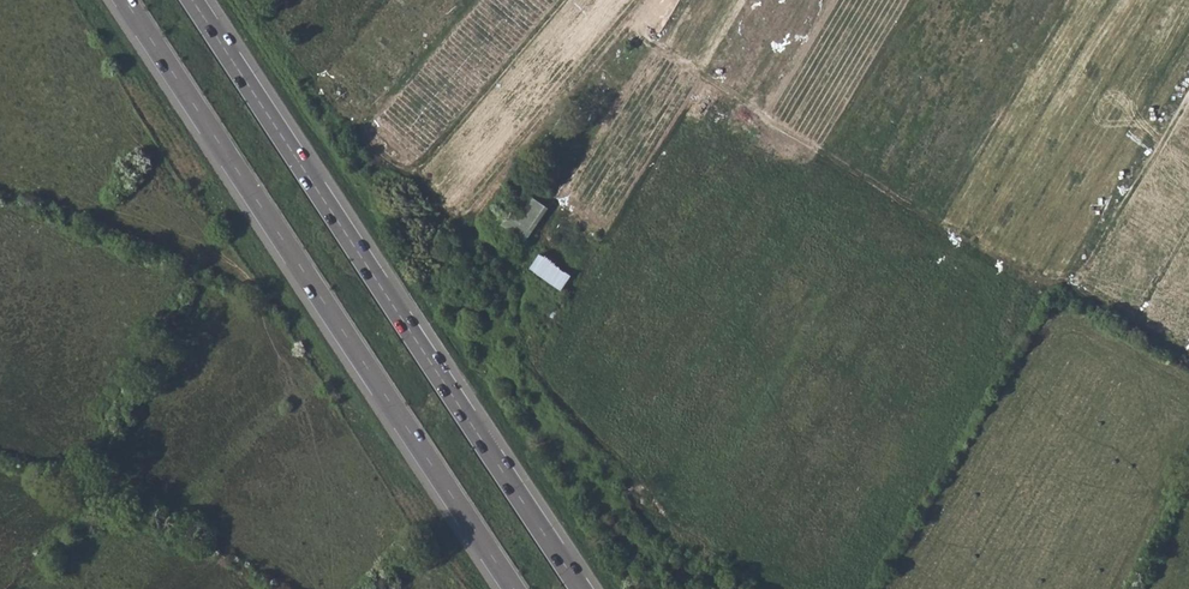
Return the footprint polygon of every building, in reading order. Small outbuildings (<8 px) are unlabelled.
[(525,191),(503,224),(526,240),(549,207),(525,191)] [(562,289),(572,273),(540,252),(530,268),(562,289)]
